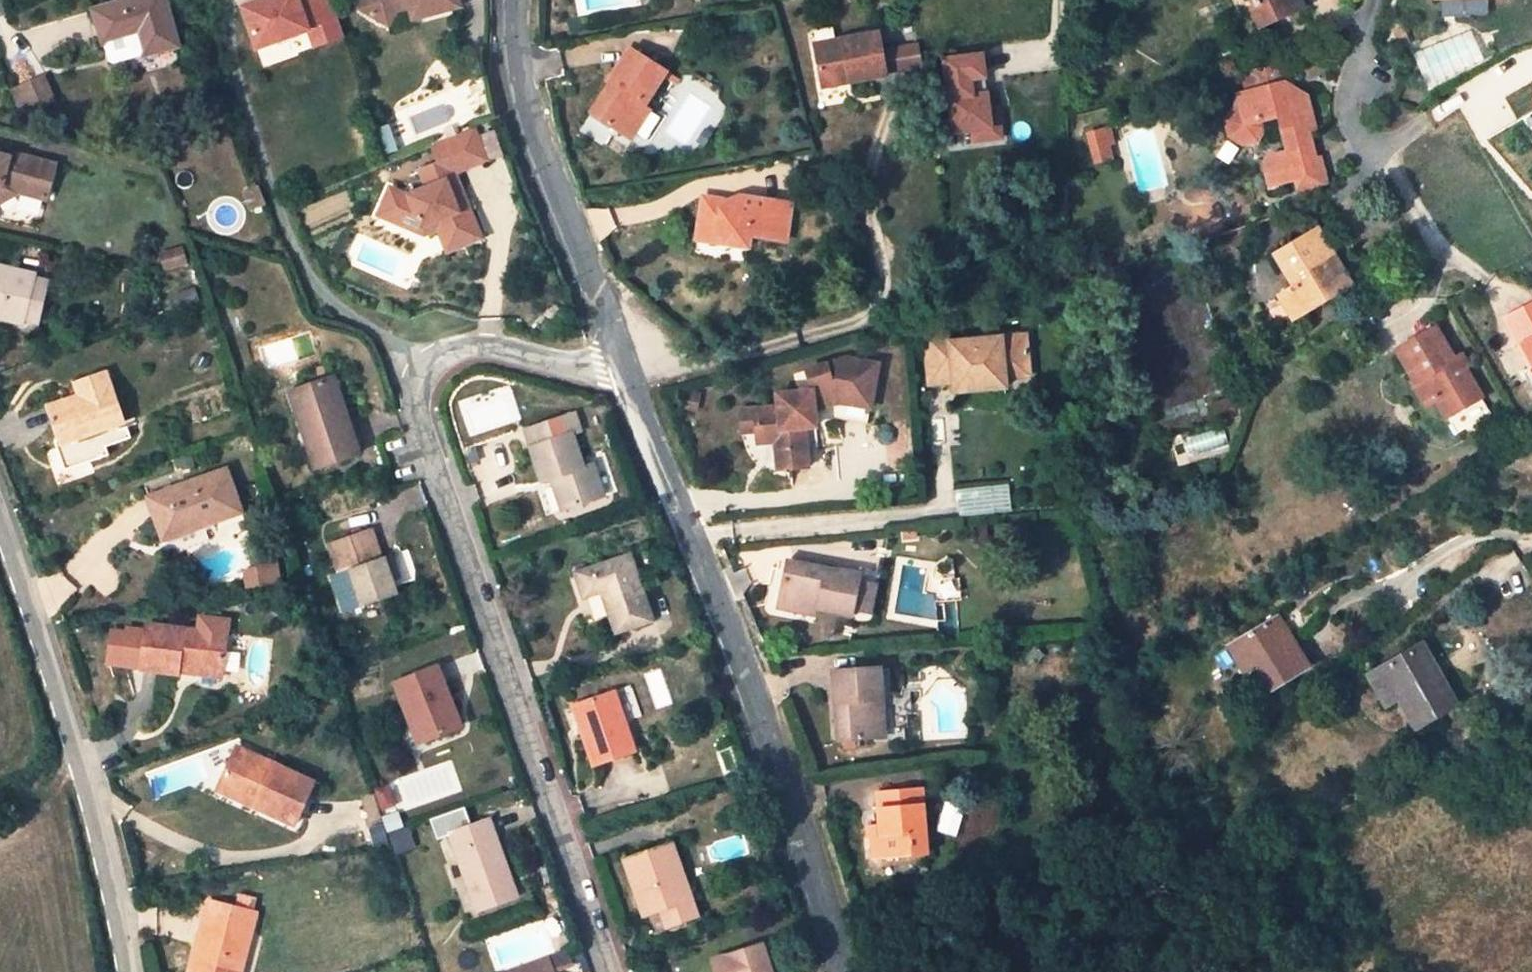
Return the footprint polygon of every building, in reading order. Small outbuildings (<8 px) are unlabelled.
[(92,10),(101,43),(105,42),(102,48),(105,59),(110,62),(143,54),(176,45),(163,0),(128,0),(92,10)] [(185,14),(196,10),(193,0),(180,0),(185,14)] [(331,0),(255,0),(241,5),(256,47),(307,29),(312,46),(343,35),(331,0)] [(359,7),(388,27),(397,12),(411,9),(414,21),(460,10),(457,0),(363,0),(359,7)] [(1241,13),(1250,9),(1255,7),(1252,0),(1235,0),(1241,13)] [(1255,7),(1250,9),(1259,28),(1302,7),(1299,0),(1252,0),(1255,7)] [(878,33),(815,45),(820,81),(846,76),(847,83),(885,76),(878,33)] [(259,50),(262,64),(312,53),(309,39),(259,50)] [(667,70),(631,48),(589,115),(624,137),(644,105),(667,70)] [(992,53),(945,55),(949,144),(997,142),(992,53)] [(1314,129),(1306,98),(1285,83),(1279,63),(1238,74),(1244,92),(1235,94),(1237,102),(1225,121),(1230,137),(1242,145),(1258,141),(1268,120),(1276,118),(1279,120),(1287,152),(1268,157),(1264,169),(1269,188),(1294,182),(1299,203),(1325,187),(1319,160),(1315,161),(1307,131),(1314,129)] [(820,81),(822,88),(847,83),(846,76),(820,81)] [(41,81),(11,93),(20,116),(50,104),(41,81)] [(644,105),(624,137),(629,141),(650,109),(644,105)] [(408,196),(389,187),(376,216),(398,225),(401,218),(414,213),(423,235),(436,230),(442,243),(458,236),(462,246),(480,239),(454,173),(485,160),(473,128),(430,145),(437,164),(419,171),(425,189),(408,196)] [(1109,129),(1087,135),(1091,151),(1105,147),(1114,144),(1109,129)] [(1105,147),(1091,151),(1094,165),(1109,160),(1105,147)] [(17,192),(21,194),(24,182),(47,189),(53,168),(7,155),(5,159),(0,158),(0,201),(17,192)] [(47,189),(24,182),(21,194),(44,200),(47,189)] [(786,241),(792,205),(743,196),(742,200),(730,198),(729,202),(702,197),(697,230),(718,234),(725,245),(748,249),(751,235),(786,241)] [(401,218),(398,225),(423,235),(414,213),(401,218)] [(697,230),(695,240),(725,245),(718,234),(697,230)] [(1317,230),(1276,254),(1293,285),(1288,288),(1302,313),(1328,298),(1324,291),(1347,278),(1317,230)] [(458,236),(442,243),(446,253),(462,246),(458,236)] [(0,267),(0,319),(25,325),(26,319),(35,280),(36,276),(0,267)] [(1328,298),(1351,285),(1347,278),(1324,291),(1328,298)] [(40,322),(49,284),(35,280),(26,319),(40,322)] [(1288,288),(1279,293),(1294,319),(1302,313),(1288,288)] [(1531,339),(1531,304),(1508,317),(1523,344),(1531,339)] [(1435,326),(1396,349),(1416,382),(1414,383),(1427,406),(1437,400),(1448,417),(1483,397),(1458,356),(1454,357),(1435,326)] [(956,389),(1007,384),(1007,374),(1031,372),(1027,332),(952,339),(951,330),(925,332),(929,382),(955,379),(956,389)] [(1523,344),(1531,361),(1531,339),(1523,344)] [(804,370),(812,389),(777,394),(779,406),(755,409),(757,430),(759,441),(775,440),(785,451),(787,468),(807,466),(803,426),(807,426),(805,413),(813,412),(813,408),(837,402),(835,398),(843,396),(845,403),(842,402),(836,431),(863,436),(877,363),(845,358),(804,370)] [(104,372),(75,381),(80,394),(47,407),(59,442),(56,443),(66,472),(110,457),(107,447),(124,441),(119,425),(124,422),(112,389),(110,390),(104,372)] [(359,452),(333,376),(301,387),(313,422),(302,425),(317,467),(359,452)] [(290,391),(302,425),(313,422),(301,387),(290,391)] [(757,430),(755,409),(741,411),(743,431),(757,430)] [(815,426),(813,412),(805,413),(807,426),(815,426)] [(562,507),(604,494),(594,464),(585,467),(573,433),(583,430),(577,413),(539,425),(544,442),(531,447),(543,481),(553,477),(562,507)] [(778,470),(787,468),(785,451),(775,440),(778,470)] [(227,468),(149,497),(163,533),(196,520),(199,526),(242,510),(227,468)] [(164,538),(199,526),(196,520),(163,533),(164,538)] [(382,559),(372,530),(331,543),(340,573),(349,569),(362,604),(393,593),(388,579),(400,575),(393,556),(382,559)] [(657,583),(646,549),(629,555),(640,589),(657,583)] [(629,555),(577,571),(585,595),(602,589),(616,630),(651,619),(640,589),(629,555)] [(860,575),(789,561),(782,600),(818,607),(853,613),(854,609),(859,579),(860,575)] [(246,588),(282,582),(279,562),(243,567),(246,588)] [(349,569),(340,573),(353,608),(362,604),(349,569)] [(876,582),(859,579),(854,609),(870,613),(876,582)] [(818,607),(782,600),(781,607),(817,613),(818,607)] [(1310,666),(1278,616),(1229,647),(1247,675),(1258,667),(1273,690),(1310,666)] [(227,634),(147,625),(143,669),(177,672),(178,661),(188,661),(187,666),(223,670),(227,634)] [(1457,704),(1421,643),(1368,674),(1386,706),(1399,698),(1416,728),(1457,704)] [(187,673),(187,666),(188,661),(178,661),(177,672),(187,673)] [(223,676),(223,670),(187,666),(187,673),(223,676)] [(881,666),(836,670),(839,738),(879,737),(875,700),(883,699),(881,666)] [(461,725),(437,667),(395,683),(406,709),(415,706),(428,738),(461,725)] [(633,750),(613,692),(580,703),(591,736),(586,737),(594,762),(633,750)] [(886,737),(883,699),(875,700),(879,737),(886,737)] [(575,705),(586,737),(591,736),(580,703),(575,705)] [(415,706),(406,709),(420,742),(428,738),(415,706)] [(315,781),(238,746),(221,782),(260,799),(257,805),(297,822),(315,781)] [(218,788),(257,805),(260,799),(221,782),(218,788)] [(396,804),(389,786),(378,790),(384,808),(396,804)] [(883,809),(880,810),(882,830),(885,854),(928,852),(924,808),(918,808),(917,790),(881,794),(883,809)] [(404,826),(399,812),(384,817),(389,831),(404,826)] [(490,819),(452,833),(479,909),(518,896),(490,819)] [(875,855),(885,854),(882,830),(872,830),(875,855)] [(697,915),(672,844),(625,861),(644,916),(661,910),(672,906),(677,921),(697,915)] [(1262,857),(1253,862),(1259,873),(1266,870),(1262,857)] [(211,901),(194,971),(199,971),(241,971),(256,913),(211,901)] [(666,925),(677,921),(672,906),(661,910),(666,925)] [(762,945),(715,959),(719,971),(771,971),(762,945)] [(575,967),(569,950),(553,955),(558,971),(559,971),(575,967)] [(503,971),(556,971),(550,956),(503,971)]
